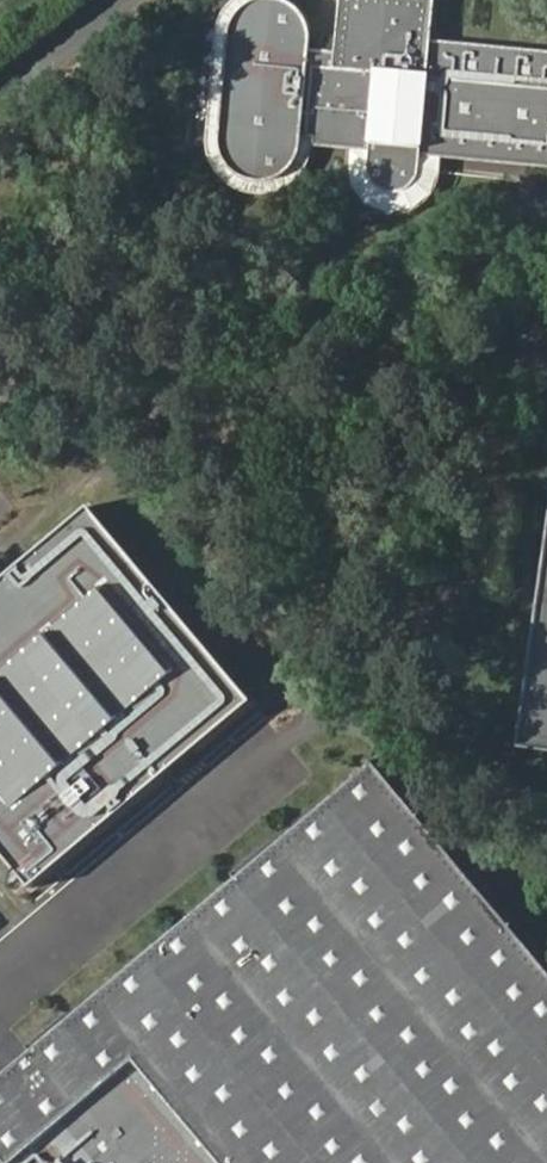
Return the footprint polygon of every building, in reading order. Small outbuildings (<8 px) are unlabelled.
[(546,162),(546,84),(319,66),(313,144),(355,147),(375,148),(376,175),(378,179),(382,183),(388,187),(394,189),(400,190),(406,189),(411,187),(419,181),(421,178),(423,174),(426,153),(446,155),(546,162)] [(409,210),(418,206),(433,194),(442,176),(446,155),(426,153),(423,174),(421,178),(419,181),(411,187),(406,189),(400,190),(394,189),(388,187),(382,183),(378,179),(376,175),(375,148),(355,147),(353,170),(357,186),(360,193),(366,199),(381,208),(390,210),(400,211),(409,210)] [(500,747),(546,754),(546,423),(500,747)] [(0,588),(0,842),(41,887),(272,704),(101,504),(0,588)] [(388,740),(297,817),(174,922),(63,1017),(0,1070),(0,1123),(26,1153),(14,1162),(546,1162),(546,926),(388,740)] [(26,1153),(0,1123),(0,1162),(14,1162),(26,1153)]
